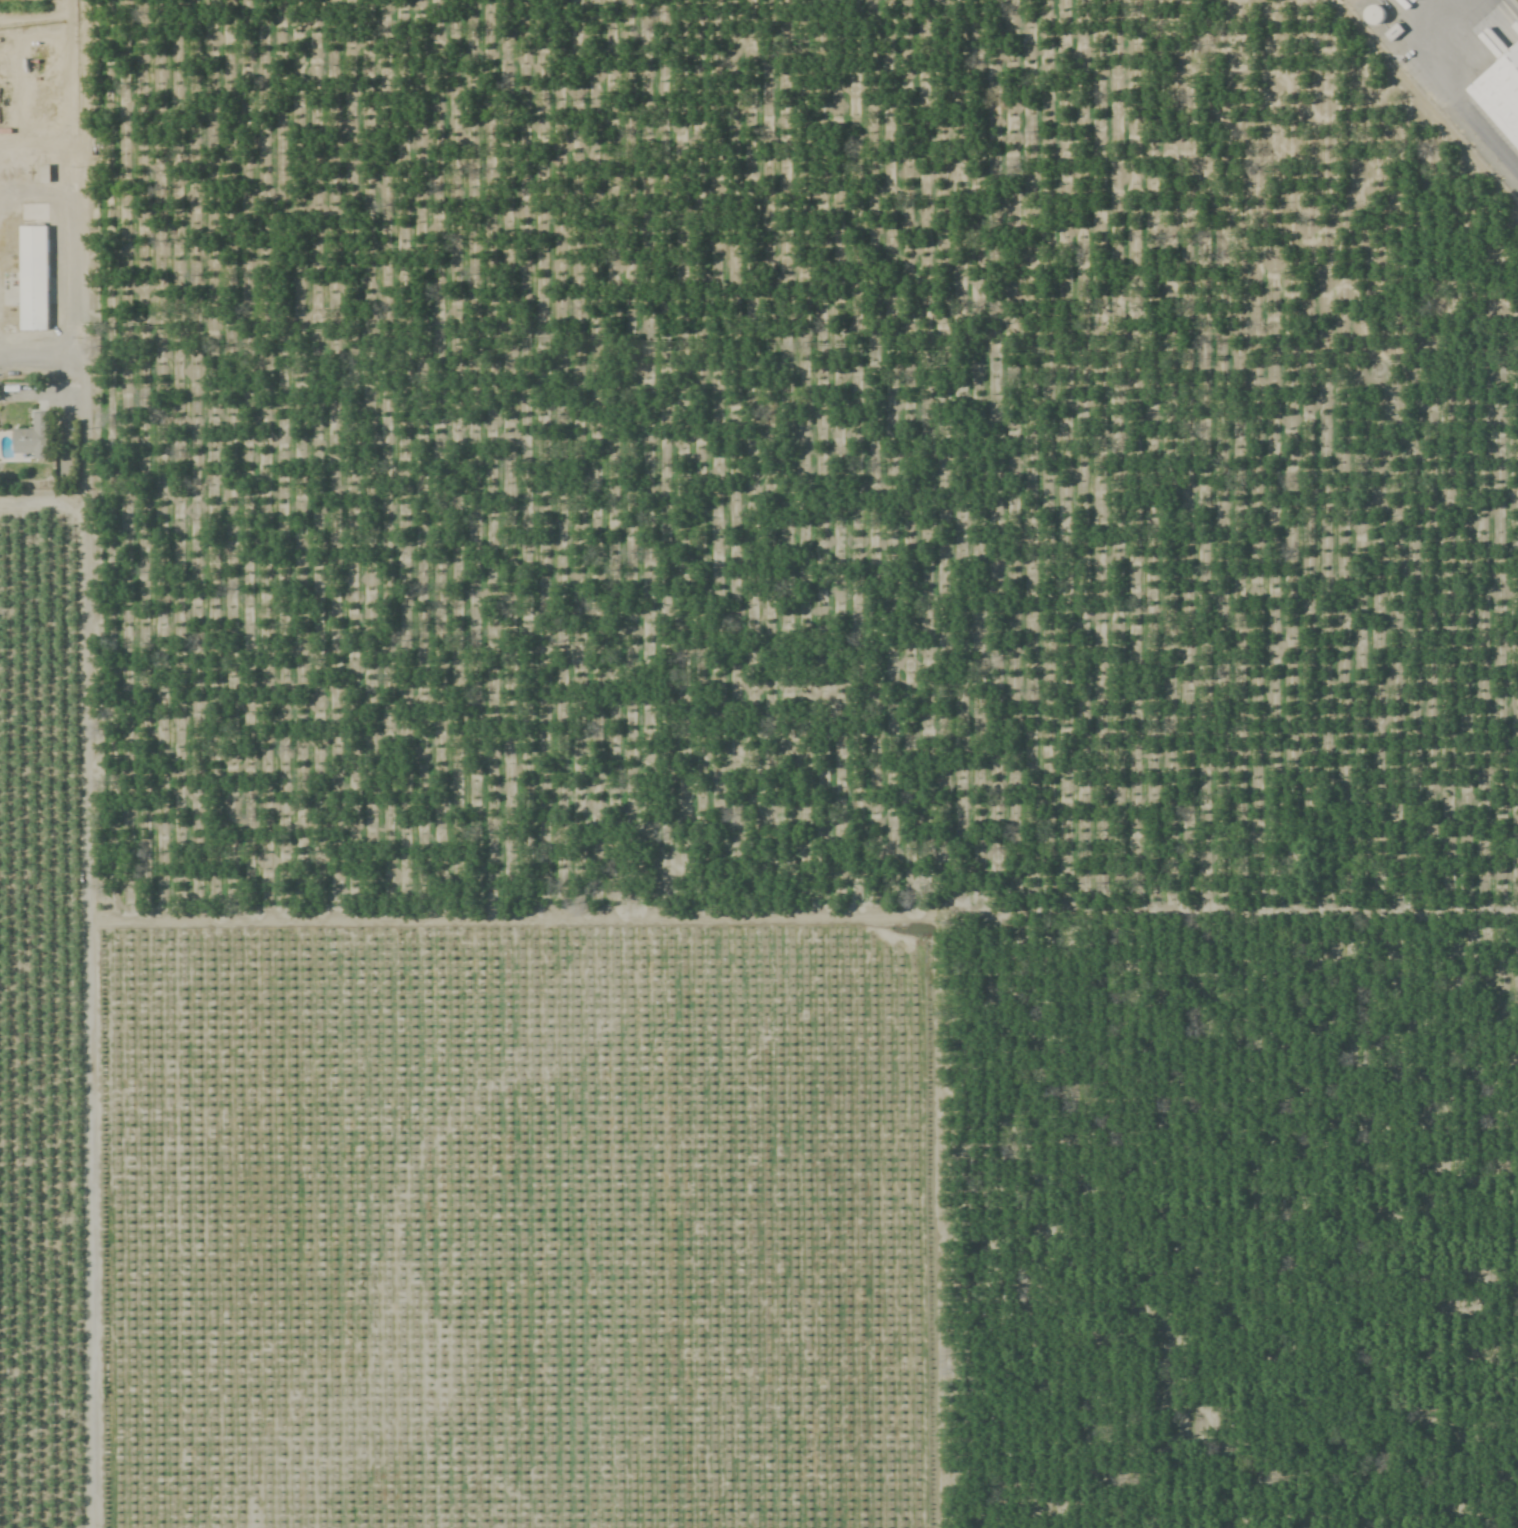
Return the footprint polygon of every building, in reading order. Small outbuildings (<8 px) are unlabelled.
[(1360,8),(1362,26),(1379,24),(1377,6),(1360,8)] [(1381,34),(1388,42),(1400,33),(1394,25),(1381,34)] [(1461,90),(1517,41),(1517,156),(1461,90)] [(16,332),(44,331),(43,226),(15,227),(16,332)] [(46,414),(30,414),(30,430),(8,431),(8,457),(46,456),(46,414)] [(107,1081),(99,1081),(99,1101),(107,1101),(107,1081)]
